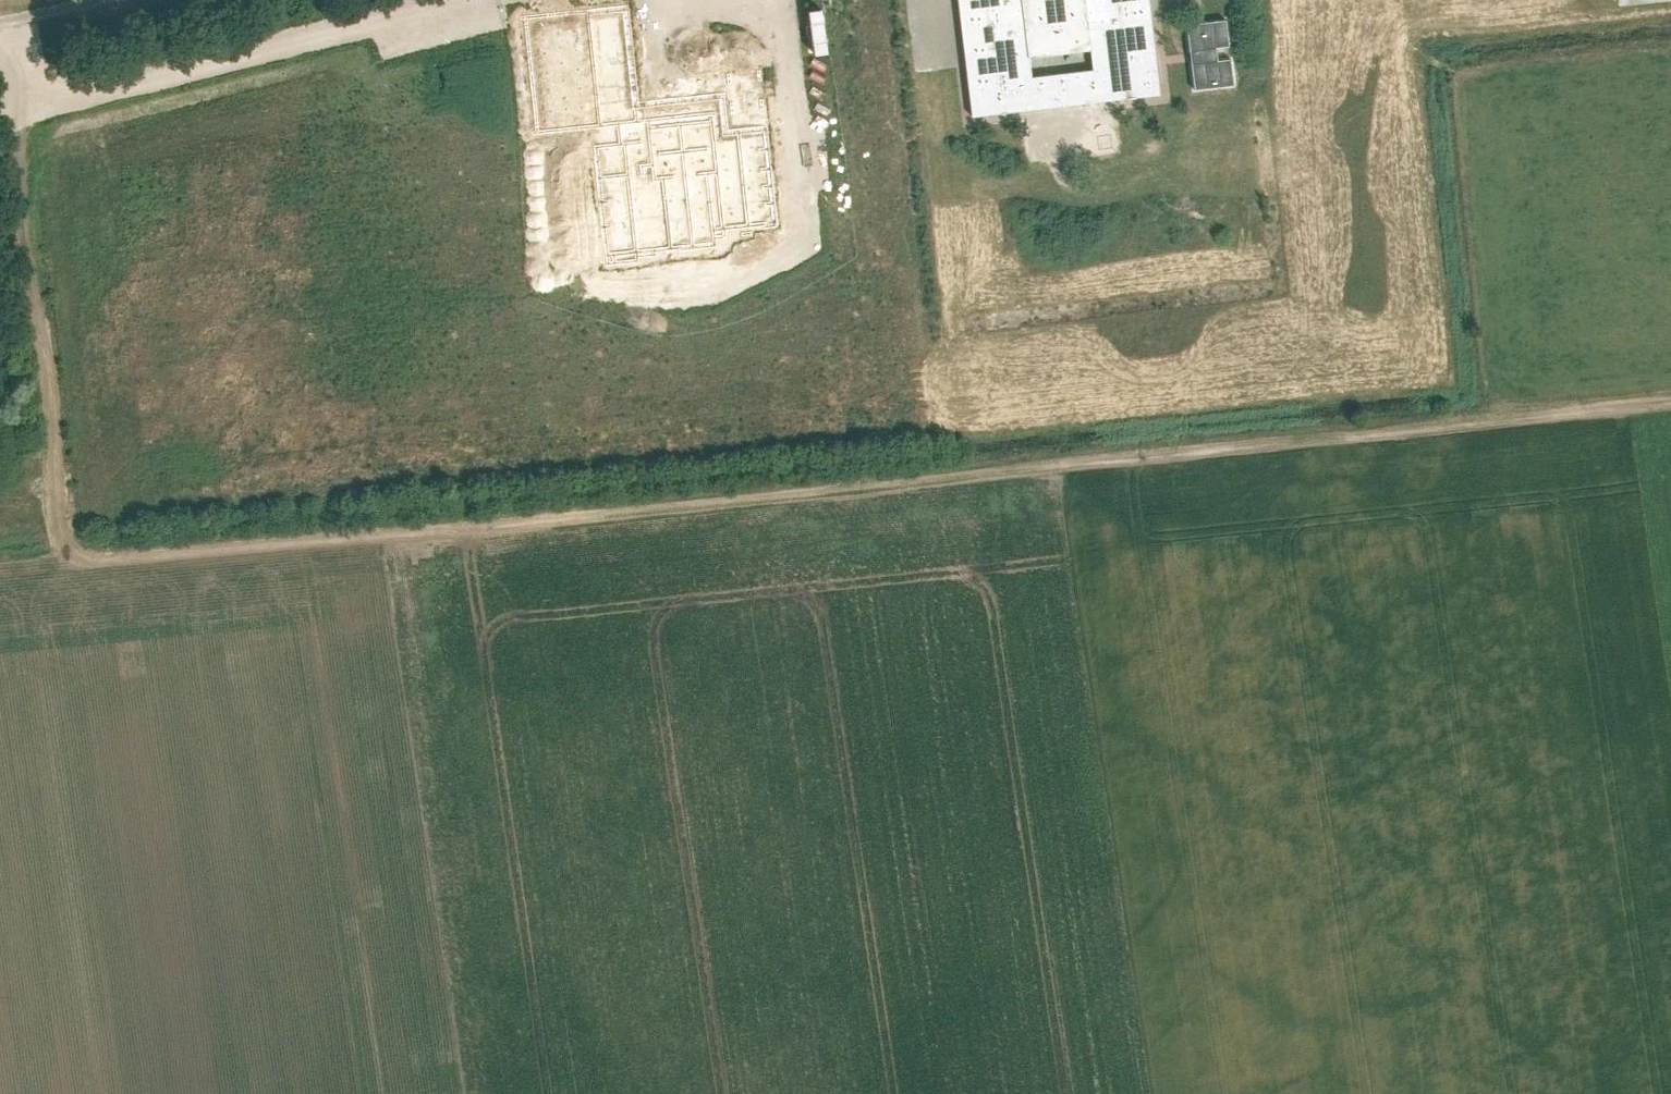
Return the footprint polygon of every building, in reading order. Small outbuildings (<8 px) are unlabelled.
[(1159,94),(1152,32),(1148,0),(958,0),(964,54),(972,116),(1159,94)] [(626,6),(521,17),(521,18),(525,18),(536,132),(533,132),(533,134),(618,125),(628,124),(628,121),(637,120),(636,105),(630,51),(632,51),(632,50),(631,50),(630,42),(631,42),(631,41),(630,41),(626,6)] [(1204,22),(1186,24),(1194,90),(1212,88),(1233,85),(1230,58),(1217,60),(1216,48),(1229,46),(1225,19),(1204,22)] [(690,217),(668,219),(671,250),(716,245),(714,231),(775,225),(765,128),(725,133),(722,96),(679,100),(690,217)] [(620,143),(595,146),(606,257),(638,253),(638,257),(655,255),(655,252),(671,250),(668,219),(690,217),(679,100),(636,105),(637,120),(628,121),(628,124),(618,125),(620,143)] [(1072,161),(1063,162),(1064,176),(1073,175),(1073,173),(1072,161)]
